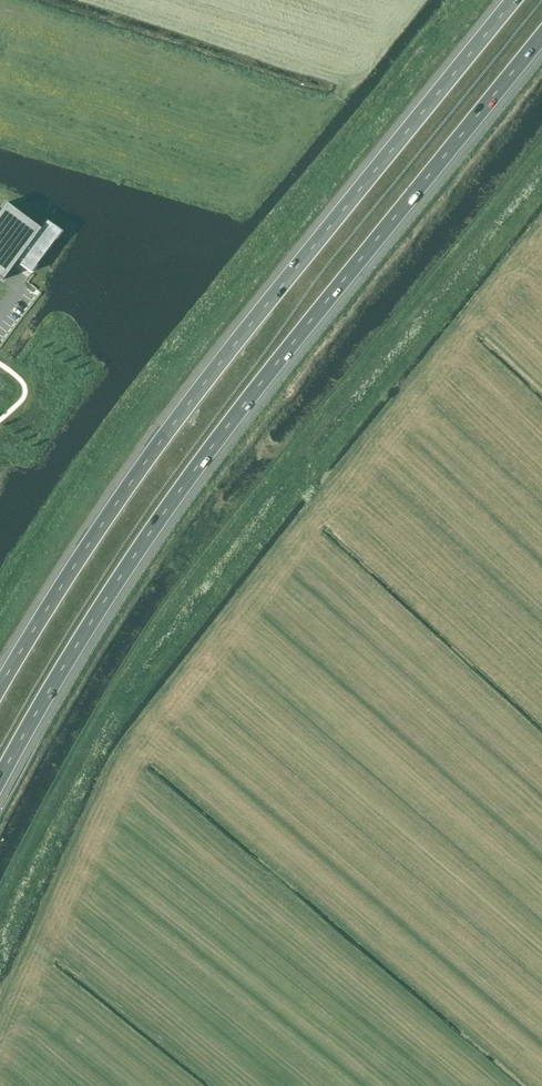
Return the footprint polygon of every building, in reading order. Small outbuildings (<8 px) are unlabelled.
[(3,280),(17,262),(31,272),(61,232),(47,221),(41,229),(6,203),(0,211),(0,278),(3,280)]
